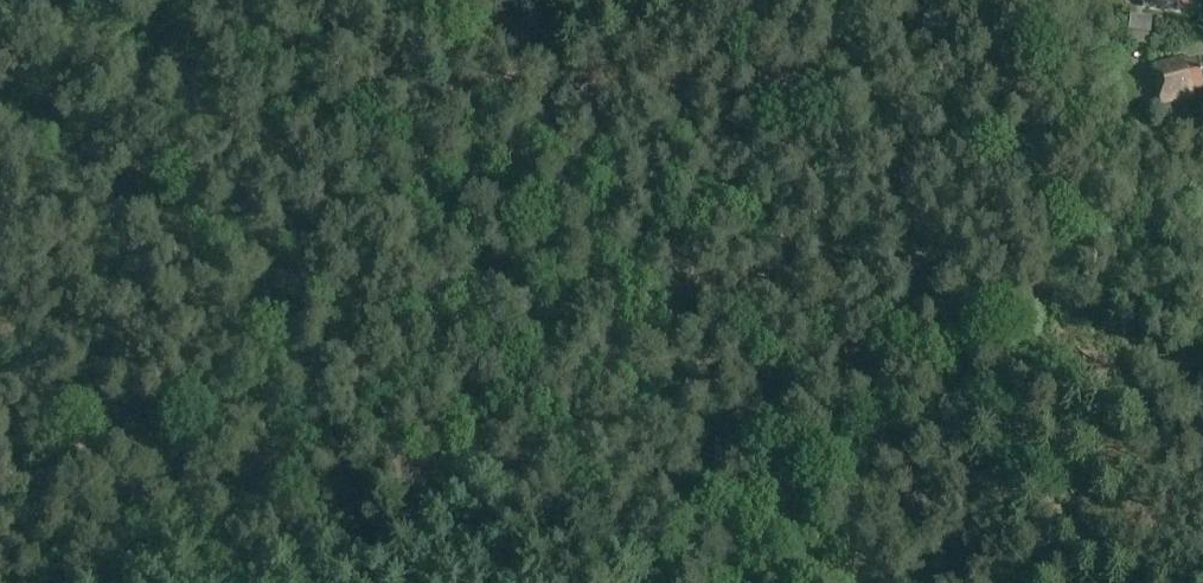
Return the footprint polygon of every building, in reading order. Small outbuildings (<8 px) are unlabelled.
[(1193,0),(1145,0),(1144,5),(1176,8),(1177,3),(1192,5),(1193,0)] [(1132,32),(1149,33),(1149,22),(1132,21),(1132,32)] [(1146,34),(1131,33),(1130,44),(1146,45),(1146,34)] [(1202,88),(1202,74),(1200,60),(1174,67),(1173,62),(1152,68),(1162,103),(1193,95),(1191,91),(1202,88)]
